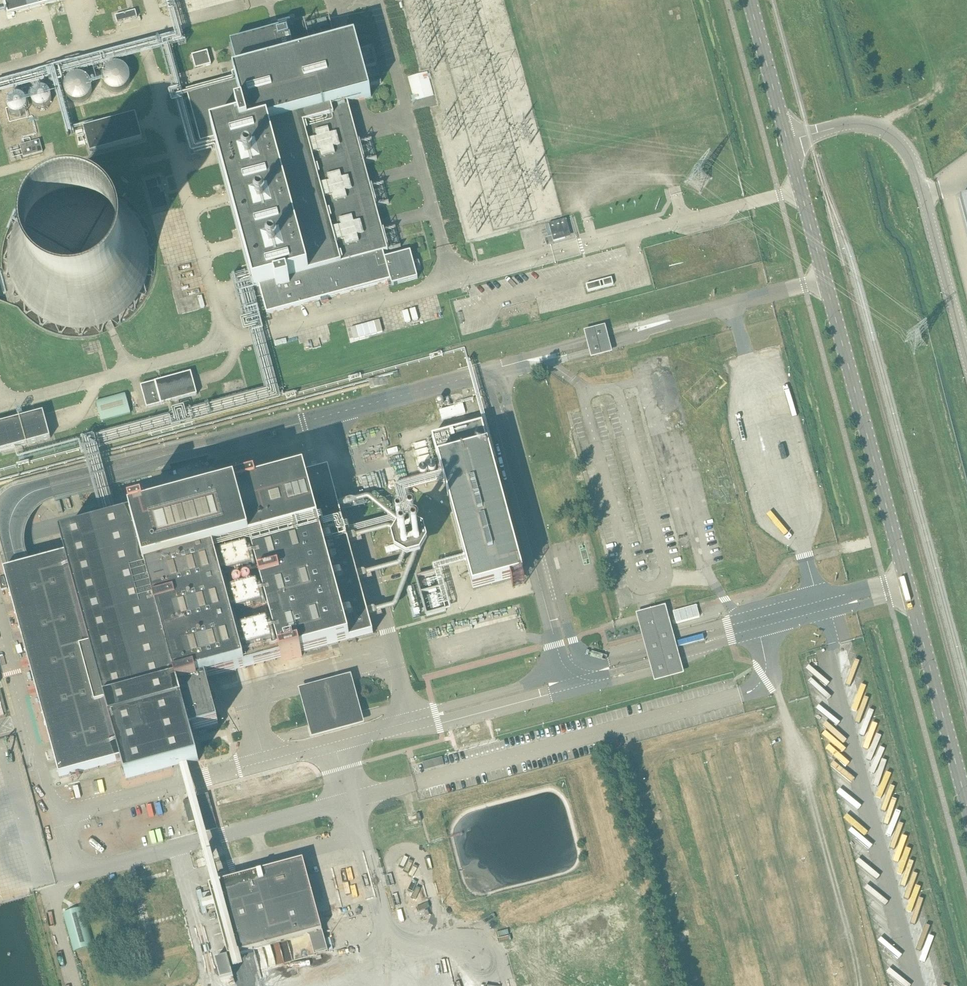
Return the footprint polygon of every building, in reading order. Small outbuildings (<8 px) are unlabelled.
[(8,14),(59,0),(4,0),(8,14)] [(117,7),(118,14),(135,10),(134,4),(117,7)] [(136,11),(116,16),(117,22),(137,17),(136,11)] [(279,27),(278,24),(272,25),(274,33),(231,44),(239,72),(234,73),(235,78),(187,91),(201,143),(215,140),(251,275),(255,288),(256,288),(262,311),(266,310),(267,315),(321,300),(321,303),(329,301),(328,298),(391,281),(385,259),(384,253),(388,252),(348,104),(371,97),(356,40),(296,57),(289,34),(293,33),(291,24),(279,27)] [(228,32),(231,43),(258,37),(256,26),(228,32)] [(195,69),(211,65),(208,51),(192,55),(195,69)] [(126,91),(132,81),(129,69),(108,57),(75,66),(63,87),(66,98),(77,104),(88,101),(94,91),(92,83),(102,81),(104,88),(115,94),(126,91)] [(415,101),(434,95),(428,72),(408,77),(415,101)] [(32,97),(32,101),(34,105),(37,107),(40,109),(44,108),(48,107),(51,104),(52,100),(52,96),(50,92),(47,90),(43,88),(39,88),(35,90),(33,93),(32,97)] [(28,106),(28,102),(26,99),(23,96),(19,95),(15,95),(11,97),(9,100),(7,104),(8,108),(9,111),(12,114),(16,115),(20,115),(24,113),(26,110),(28,106)] [(136,114),(84,128),(85,131),(90,152),(142,138),(136,114)] [(77,183),(67,184),(57,187),(47,191),(38,196),(33,199),(28,204),(21,211),(14,220),(10,230),(6,240),(4,250),(3,261),(4,272),(6,282),(10,292),(15,302),(22,310),(25,314),(30,319),(39,325),(48,330),(56,333),(62,335),(69,337),(76,337),(81,337),(86,337),(93,336),(102,334),(109,332),(112,330),(121,326),(125,323),(131,318),(139,310),(145,302),(149,296),(151,291),(154,282),(156,272),(157,261),(157,251),(155,244),(153,236),(150,227),(146,220),(141,213),(135,206),(130,202),(125,198),(117,193),(110,189),(101,186),(93,184),(86,183),(77,183)] [(549,223),(554,241),(571,236),(566,219),(549,223)] [(385,259),(391,281),(392,285),(418,278),(411,252),(385,259)] [(612,278),(603,280),(604,287),(614,285),(612,278)] [(602,288),(600,281),(586,285),(588,292),(602,288)] [(583,323),(590,350),(611,344),(604,317),(583,323)] [(276,340),(288,337),(287,332),(275,335),(276,340)] [(147,408),(197,395),(191,372),(141,386),(147,408)] [(442,420),(465,413),(463,404),(439,411),(442,420)] [(0,424),(0,451),(50,438),(44,412),(0,424)] [(493,462),(482,425),(432,438),(441,473),(463,556),(473,590),(524,576),(493,462)] [(387,455),(401,452),(399,447),(386,450),(387,455)] [(62,538),(67,556),(18,570),(5,573),(60,777),(122,761),(127,780),(199,761),(191,732),(219,724),(207,679),(236,671),(263,664),(364,637),(373,634),(366,609),(356,572),(346,535),(344,528),(338,503),(328,469),(258,488),(257,483),(236,488),(237,494),(147,518),(146,512),(132,516),(133,519),(112,524),(62,538)] [(396,527),(389,540),(392,553),(405,561),(419,557),(426,544),(422,531),(410,523),(396,527)] [(744,537),(732,539),(734,549),(746,546),(744,537)] [(695,605),(671,611),(674,623),(698,616),(695,605)] [(661,613),(644,617),(647,627),(650,626),(652,633),(663,630),(661,623),(664,623),(661,613)] [(101,784),(106,784),(105,775),(82,779),(85,792),(102,789),(101,784)] [(294,843),(306,840),(304,835),(293,838),(294,843)] [(229,956),(322,930),(303,860),(210,886),(229,956)] [(138,871),(149,868),(147,862),(136,865),(138,871)] [(197,897),(207,894),(204,887),(195,890),(197,897)] [(332,931),(318,934),(322,952),(335,949),(332,931)] [(310,936),(300,938),(302,954),(313,952),(310,936)] [(228,963),(232,978),(243,976),(239,960),(228,963)]
